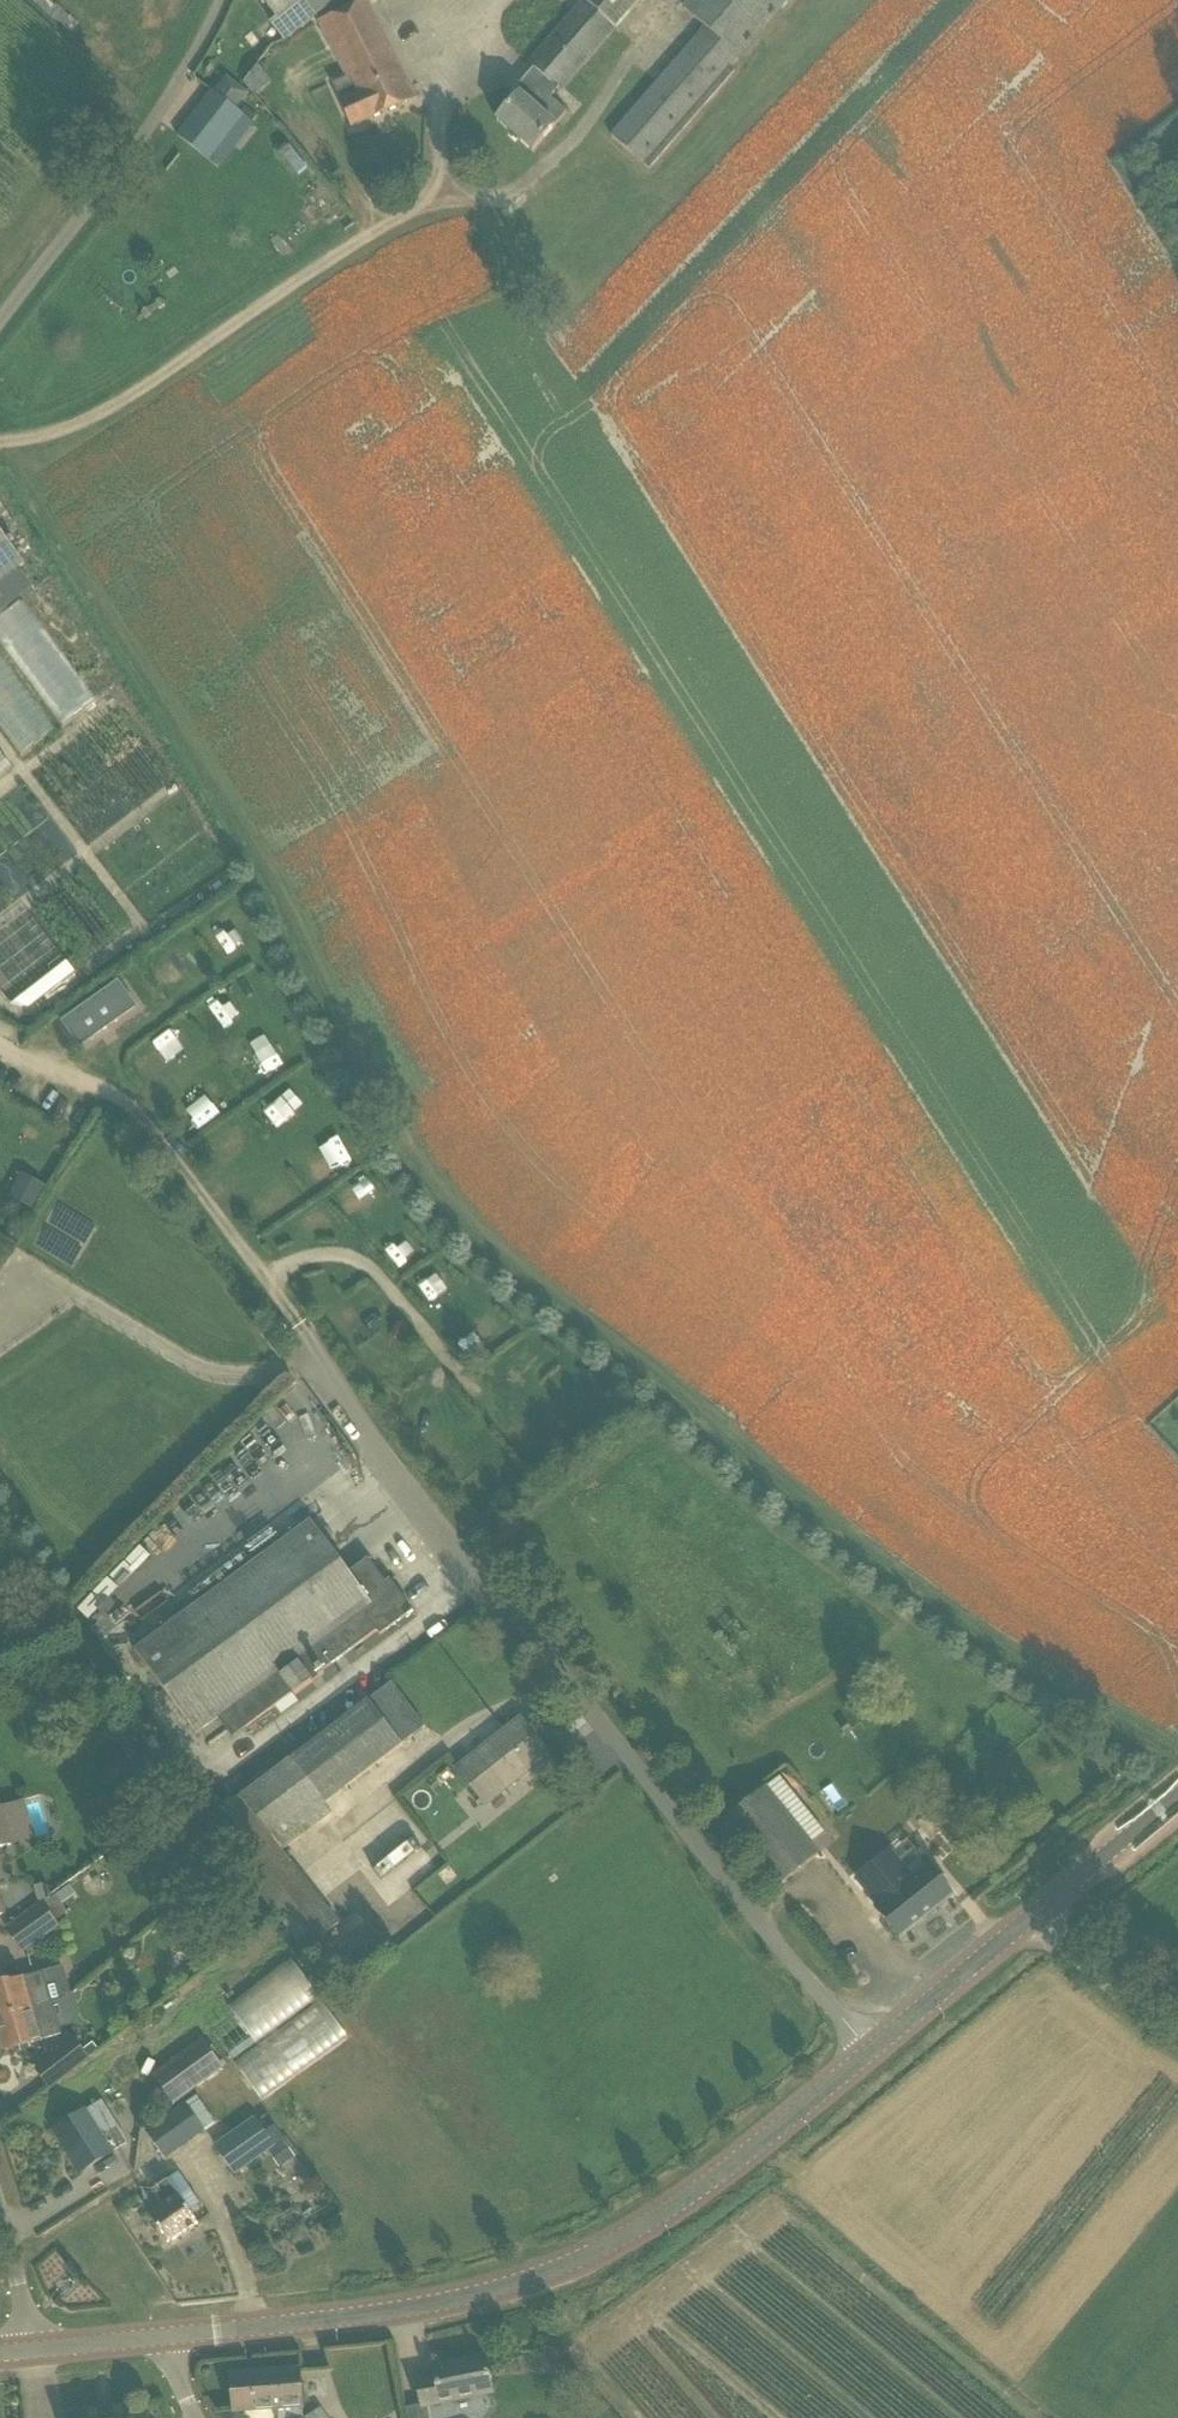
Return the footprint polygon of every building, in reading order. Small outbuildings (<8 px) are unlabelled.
[(272,24),(285,41),(316,17),(303,0),(263,0),(278,19),(272,24)] [(303,0),(316,17),(339,0),(303,0)] [(417,100),(370,0),(360,0),(322,20),(318,22),(346,80),(334,86),(352,128),(417,100)] [(529,64),(536,69),(521,86),(526,90),(498,121),(533,152),(568,112),(551,98),(559,90),(561,92),(641,0),(585,0),(529,64)] [(789,0),(692,0),(684,9),(707,28),(612,136),(650,170),(736,71),(730,67),(789,0)] [(194,116),(225,141),(236,149),(255,124),(213,91),(194,116)] [(9,542),(0,531),(0,549),(9,542)] [(0,618),(0,639),(58,726),(94,701),(26,600),(0,618)] [(22,754),(56,730),(0,651),(0,723),(22,754)] [(13,770),(0,753),(0,781),(13,770)] [(78,1025),(90,1042),(138,1008),(119,981),(62,1022),(68,1031),(78,1025)] [(160,1044),(137,1058),(148,1076),(171,1062),(160,1044)] [(179,1118),(200,1107),(192,1091),(171,1102),(179,1118)] [(45,1187),(28,1178),(22,1189),(16,1186),(9,1197),(33,1210),(45,1187)] [(351,1221),(370,1210),(360,1192),(341,1204),(351,1221)] [(386,1252),(400,1268),(414,1256),(401,1240),(386,1252)] [(416,1289),(428,1302),(443,1289),(431,1276),(416,1289)] [(381,1636),(414,1611),(399,1591),(395,1594),(369,1559),(350,1573),(311,1522),(136,1653),(198,1736),(233,1710),(247,1729),(294,1695),(296,1697),(325,1675),(323,1672),(378,1632),(381,1636)] [(369,1700),(403,1745),(425,1727),(392,1683),(369,1700)] [(259,1892),(294,1865),(283,1852),(331,1815),(325,1805),(403,1745),(369,1700),(206,1824),(259,1892)] [(485,1805),(550,1755),(521,1719),(457,1769),(485,1805)] [(275,1765),(304,1742),(292,1728),(264,1751),(275,1765)] [(819,1855),(817,1853),(804,1836),(765,1788),(746,1803),(727,1818),(778,1881),(781,1885),(819,1855)] [(201,1814),(212,1804),(207,1798),(196,1807),(201,1814)] [(21,1843),(10,1806),(0,1809),(0,1848),(21,1843)] [(211,1876),(197,1849),(177,1859),(191,1886),(211,1876)] [(899,1938),(954,1895),(929,1865),(918,1873),(909,1860),(902,1865),(892,1851),(857,1879),(879,1907),(876,1910),(899,1938)] [(308,1949),(342,1921),(297,1866),(262,1894),(308,1949)] [(44,1885),(35,1888),(39,1902),(49,1899),(44,1885)] [(22,1952),(59,1924),(44,1903),(7,1930),(22,1952)] [(215,1947),(233,1939),(226,1924),(208,1932),(215,1947)] [(297,1960),(229,2001),(253,2042),(321,2001),(297,1960)] [(0,1984),(0,2018),(34,2009),(52,2004),(43,1973),(23,1979),(23,1978),(0,1984)] [(262,2099),(351,2041),(325,2001),(236,2059),(262,2099)] [(63,2035),(54,2004),(52,2004),(34,2009),(0,2018),(0,2039),(3,2051),(63,2035)] [(50,2088),(89,2057),(98,2050),(93,2043),(84,2050),(76,2040),(37,2071),(50,2088)] [(224,2069),(204,2040),(154,2075),(174,2104),(224,2069)] [(81,2173),(128,2143),(102,2101),(55,2131),(81,2173)] [(167,2159),(206,2133),(186,2104),(147,2131),(167,2159)] [(236,2176),(277,2147),(256,2116),(215,2146),(236,2176)] [(170,2245),(199,2225),(168,2180),(152,2191),(163,2207),(150,2216),(170,2245)] [(493,2393),(486,2357),(434,2368),(435,2376),(416,2380),(422,2408),(493,2393)] [(234,2412),(279,2409),(279,2417),(304,2417),(303,2407),(301,2370),(231,2376),(234,2412)] [(129,2407),(67,2415),(67,2417),(130,2417),(129,2407)] [(322,2409),(307,2417),(328,2417),(322,2409)]
